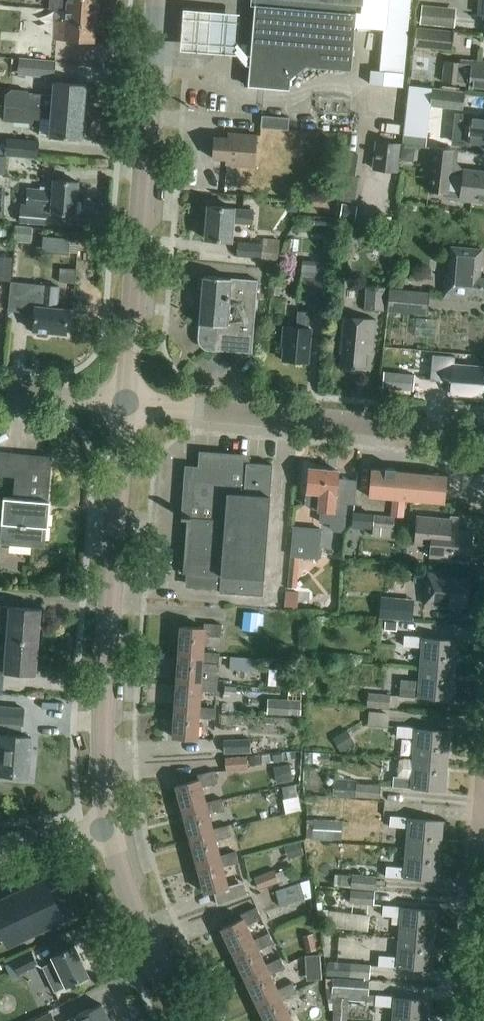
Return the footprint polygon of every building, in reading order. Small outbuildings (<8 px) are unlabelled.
[(49,9),(67,10),(96,13),(97,0),(50,0),(49,9)] [(362,0),(281,0),(280,5),(254,3),(248,86),(289,89),(290,79),(305,67),(352,71),(356,15),(357,4),(362,5),(362,0)] [(379,72),(371,72),(370,85),(401,88),(409,0),(386,0),(379,72)] [(422,6),(420,25),(454,29),(456,9),(422,6)] [(96,13),(67,10),(66,21),(56,20),(54,38),(93,41),(96,13)] [(239,17),(181,13),(179,51),(237,54),(239,17)] [(19,54),(43,54),(43,26),(19,26),(19,54)] [(415,29),(413,48),(452,52),(454,32),(415,29)] [(479,47),(480,33),(459,32),(458,46),(479,47)] [(19,59),(17,76),(53,79),(55,62),(19,59)] [(472,61),(460,60),(460,63),(444,61),(442,82),(459,84),(459,85),(483,87),(483,62),(472,61)] [(6,94),(5,105),(84,112),(86,85),(53,82),(52,95),(29,93),(27,91),(11,90),(6,94)] [(429,107),(463,111),(465,91),(431,87),(429,107)] [(5,105),(3,121),(33,123),(33,118),(40,119),(40,118),(50,119),(49,136),(82,139),(84,112),(5,105)] [(483,145),(483,117),(471,116),(468,143),(483,145)] [(262,117),(261,129),(288,131),(289,119),(262,117)] [(441,131),(429,130),(428,144),(439,145),(441,131)] [(455,133),(453,149),(458,150),(466,151),(468,134),(455,133)] [(214,137),(212,159),(225,160),(225,164),(255,166),(257,136),(227,134),(227,138),(214,137)] [(5,156),(38,158),(39,142),(6,139),(5,156)] [(371,170),(397,173),(400,144),(375,141),(371,170)] [(463,169),(461,169),(456,163),(458,150),(453,149),(432,147),(427,192),(445,194),(444,199),(481,203),(483,201),(483,172),(463,169)] [(44,223),(45,208),(51,209),(51,213),(76,215),(76,213),(79,211),(80,203),(77,201),(78,182),(53,180),(52,191),(27,188),(25,207),(18,206),(17,221),(44,223)] [(286,212),(297,213),(298,202),(287,201),(286,212)] [(342,203),(339,218),(355,220),(357,206),(342,203)] [(232,222),(252,224),(253,210),(233,209),(233,208),(208,206),(206,239),(230,241),(232,222)] [(15,227),(14,243),(31,244),(32,228),(15,227)] [(54,235),(38,238),(40,249),(56,246),(54,235)] [(236,258),(278,261),(279,241),(262,239),(262,244),(237,242),(236,258)] [(468,300),(468,294),(483,295),(483,278),(480,278),(483,248),(449,245),(447,271),(445,271),(443,297),(468,300)] [(302,261),(299,302),(324,304),(327,263),(302,261)] [(75,283),(76,269),(60,268),(59,282),(75,283)] [(203,276),(201,302),(199,324),(217,325),(215,350),(252,353),(258,281),(203,276)] [(35,306),(33,331),(36,331),(37,336),(46,337),(49,332),(66,334),(68,309),(57,308),(59,287),(10,282),(8,303),(35,306)] [(364,310),(383,311),(385,289),(366,287),(364,310)] [(389,289),(387,312),(427,316),(429,293),(389,289)] [(310,328),(308,328),(309,312),(298,311),(296,327),(284,326),(282,346),(284,346),(283,360),(285,360),(285,362),(291,363),(292,361),(307,362),(310,328)] [(365,369),(367,346),(373,347),(375,319),(343,316),(340,353),(342,353),(340,367),(365,369)] [(429,381),(445,382),(451,383),(450,394),(482,397),(483,374),(483,367),(453,364),(453,355),(432,353),(431,363),(429,381)] [(413,391),(415,374),(383,372),(382,388),(413,391)] [(220,593),(263,596),(272,465),(250,463),(250,455),(199,451),(198,467),(185,466),(181,518),(186,519),(182,573),(186,573),(185,588),(220,590),(220,593)] [(15,478),(13,499),(3,498),(0,542),(0,544),(45,548),(46,527),(48,527),(50,502),(48,502),(51,457),(0,452),(0,476),(15,478)] [(357,481),(337,479),(338,471),(309,468),(306,504),(313,509),(321,509),(320,522),(332,523),(331,529),(333,532),(341,533),(344,530),(347,504),(355,505),(357,481)] [(371,470),(369,496),(442,503),(444,480),(395,476),(396,472),(371,470)] [(391,516),(403,517),(405,501),(392,500),(391,516)] [(352,526),(371,527),(372,515),(354,513),(352,526)] [(373,515),(373,525),(393,527),(394,517),(373,515)] [(449,534),(450,519),(417,516),(415,544),(431,545),(430,552),(470,555),(471,536),(449,534)] [(293,527),(290,557),(299,558),(299,557),(319,559),(321,530),(293,527)] [(299,558),(290,557),(287,589),(296,589),(299,558)] [(424,605),(465,608),(468,580),(444,578),(445,574),(427,573),(424,605)] [(411,621),(413,599),(381,596),(379,618),(411,621)] [(7,628),(6,639),(38,642),(41,609),(9,607),(9,608),(0,607),(0,625),(7,628)] [(385,630),(396,630),(397,622),(385,621),(385,630)] [(219,657),(220,653),(203,652),(204,636),(221,637),(221,625),(204,623),(204,628),(180,627),(178,654),(219,657)] [(420,667),(454,670),(456,641),(423,638),(423,637),(404,635),(403,646),(422,647),(420,667)] [(4,660),(0,660),(0,675),(4,675),(4,672),(36,674),(38,642),(6,639),(4,660)] [(178,654),(176,682),(217,685),(219,657),(178,654)] [(231,655),(229,665),(255,669),(256,659),(231,655)] [(454,670),(420,667),(418,687),(400,686),(399,696),(418,697),(418,696),(452,699),(454,670)] [(297,688),(298,671),(277,669),(276,686),(297,688)] [(217,685),(176,682),(174,710),(215,712),(216,708),(199,707),(200,691),(217,692),(217,685)] [(368,694),(367,708),(388,710),(389,696),(368,694)] [(300,716),(301,700),(267,698),(267,714),(300,716)] [(0,707),(0,774),(28,777),(31,737),(20,736),(21,724),(23,724),(24,709),(0,707)] [(215,712),(174,710),(173,737),(197,739),(199,718),(215,719),(215,712)] [(387,722),(387,711),(368,710),(368,721),(387,722)] [(413,758),(447,761),(449,731),(416,729),(416,727),(397,726),(396,736),(414,738),(413,758)] [(341,752),(355,744),(347,729),(333,738),(341,752)] [(223,741),(224,755),(251,754),(250,740),(223,741)] [(250,766),(261,765),(260,755),(249,756),(250,766)] [(226,772),(248,770),(247,756),(225,758),(226,772)] [(445,790),(447,761),(413,758),(413,760),(403,759),(398,761),(397,776),(393,776),(392,786),(411,788),(411,787),(445,790)] [(290,764),(274,767),(276,784),(292,781),(290,764)] [(207,807),(206,803),(202,787),(218,783),(215,770),(198,775),(199,779),(176,785),(183,813),(207,807)] [(333,795),(380,798),(381,786),(356,784),(356,780),(334,778),(333,795)] [(285,810),(301,808),(298,792),(283,794),(285,810)] [(207,807),(183,813),(190,840),(214,834),(213,829),(209,813),(225,809),(222,798),(206,803),(207,807)] [(406,847),(440,850),(442,821),(408,818),(409,817),(390,815),(389,826),(407,827),(406,847)] [(333,841),(333,821),(307,820),(306,840),(333,841)] [(214,834),(190,840),(197,867),(221,860),(220,856),(216,840),(232,836),(229,825),(213,829),(214,834)] [(300,842),(284,846),(287,859),(304,855),(300,842)] [(440,850),(406,847),(404,867),(386,866),(385,876),(404,878),(404,876),(438,879),(440,850)] [(221,860),(197,867),(204,893),(213,890),(228,887),(223,866),(239,862),(236,852),(220,856),(221,860)] [(253,878),(258,891),(279,883),(281,887),(288,884),(283,871),(275,874),(274,870),(253,878)] [(351,875),(350,890),(374,892),(375,877),(351,875)] [(60,917),(44,883),(23,893),(25,897),(15,902),(13,898),(0,904),(0,925),(8,942),(60,917)] [(242,883),(228,887),(213,890),(216,903),(245,894),(242,883)] [(301,883),(275,892),(280,907),(306,898),(301,883)] [(350,890),(349,904),(374,906),(375,892),(350,890)] [(327,929),(368,933),(370,916),(351,914),(350,920),(335,919),(336,912),(322,910),(321,903),(316,904),(317,916),(328,917),(327,929)] [(399,937),(433,940),(435,910),(401,908),(401,906),(383,905),(382,915),(400,917),(399,937)] [(256,945),(254,941),(247,926),(262,919),(257,907),(241,915),(243,919),(221,929),(234,955),(256,945)] [(256,945),(234,955),(246,980),(268,970),(266,966),(259,951),(274,943),(269,934),(254,941),(256,945)] [(313,934),(303,936),(306,952),(316,950),(313,934)] [(433,940),(399,937),(397,956),(379,955),(378,965),(397,967),(397,966),(430,970),(433,940)] [(88,975),(74,946),(52,957),(54,961),(43,966),(55,990),(66,985),(66,986),(88,975)] [(5,966),(11,979),(39,966),(32,952),(11,962),(12,963),(5,966)] [(307,977),(322,976),(320,953),(305,954),(307,977)] [(268,970),(246,980),(257,1004),(280,994),(278,990),(271,975),(286,968),(281,958),(266,966),(268,970)] [(327,962),(326,976),(369,980),(370,966),(327,962)] [(375,996),(368,996),(369,981),(333,979),(333,980),(328,980),(327,999),(335,999),(333,1020),(347,1020),(348,1002),(366,1003),(366,1006),(375,1006),(375,1005),(393,1006),(392,1020),(426,1020),(428,1000),(394,997),(394,996),(376,995),(375,996)] [(257,1004),(265,1020),(286,1020),(291,1018),(282,1000),(297,992),(292,983),(278,990),(280,994),(257,1004)] [(102,1004),(76,1017),(68,1020),(110,1020),(102,1004)] [(50,1012),(33,1020),(54,1020),(50,1012)]
